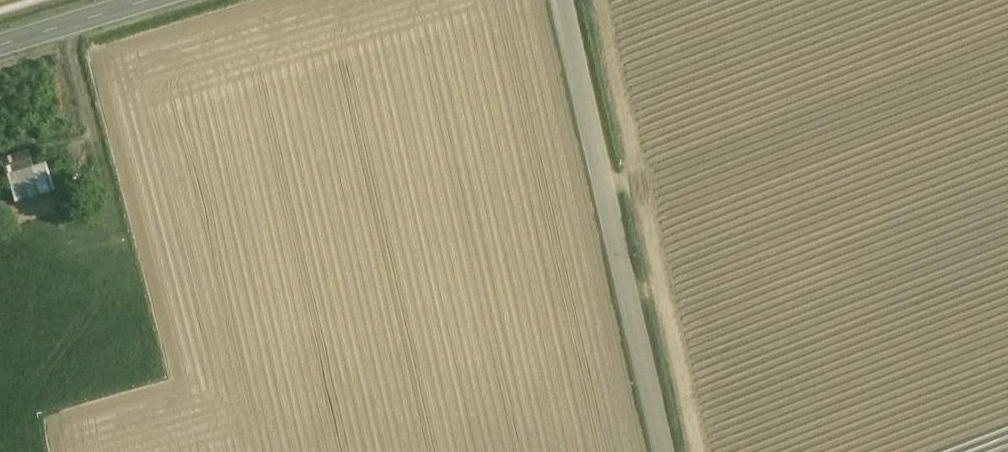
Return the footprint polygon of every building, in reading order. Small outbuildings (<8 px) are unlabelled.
[(37,150),(9,159),(25,203),(64,189),(55,161),(43,166),(37,150)]
